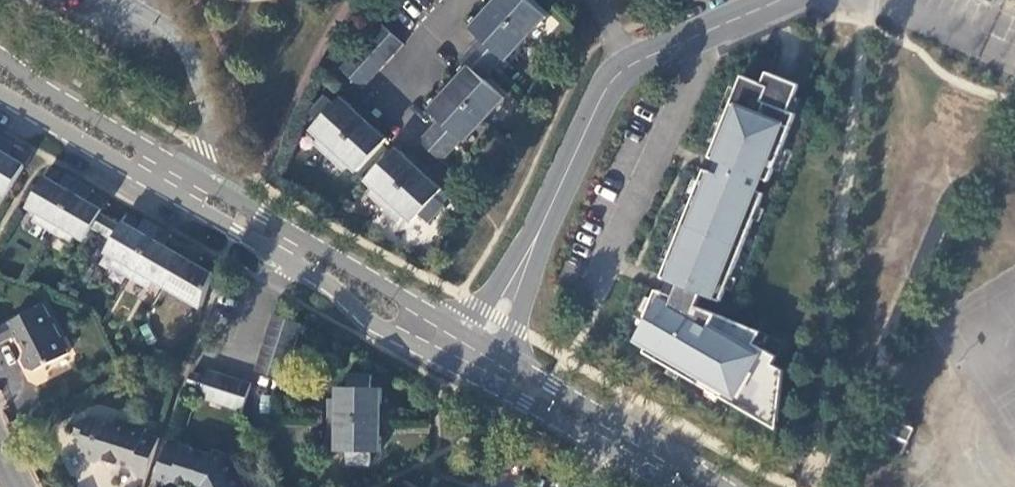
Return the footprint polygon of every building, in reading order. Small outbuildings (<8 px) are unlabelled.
[(491,7),(495,11),(504,0),(497,0),(491,7)] [(526,40),(546,17),(527,0),(504,0),(495,11),(526,40)] [(495,11),(491,7),(471,29),(475,32),(495,11)] [(471,49),(494,70),(504,60),(506,62),(526,40),(495,11),(475,32),(482,39),(471,49)] [(393,57),(404,45),(382,24),(371,36),(393,57)] [(384,67),(393,57),(371,36),(362,47),(384,67)] [(374,77),(384,67),(362,47),(351,58),(374,77)] [(453,92),(485,122),(506,99),(485,80),(494,70),(471,49),(461,60),(469,68),(473,72),(453,92)] [(374,77),(351,58),(342,68),(343,69),(363,90),(374,77)] [(450,89),(453,92),(473,72),(469,68),(450,89)] [(777,426),(784,371),(774,365),(777,358),(755,344),(762,333),(698,307),(704,295),(721,302),(765,194),(757,191),(762,179),(770,182),(797,114),(790,112),(800,86),(768,72),(763,84),(756,81),(743,77),(710,158),(718,161),(718,162),(713,173),(706,171),(662,278),(670,281),(665,293),(657,290),(646,318),(649,320),(637,340),(649,346),(645,353),(755,413),(777,426)] [(430,110),(434,113),(453,92),(450,89),(430,110)] [(441,120),(431,130),(453,151),(463,141),(465,143),(485,122),(453,92),(434,113),(441,120)] [(316,143),(331,158),(363,123),(351,112),(355,109),(342,97),(336,105),(327,97),(311,114),(319,121),(312,129),(321,138),(316,143)] [(351,112),(363,123),(370,116),(358,105),(355,109),(351,112)] [(370,116),(363,123),(372,132),(376,129),(379,125),(370,116)] [(358,172),(389,141),(387,140),(376,129),(372,132),(363,123),(331,158),(345,171),(350,165),(358,172)] [(431,130),(420,143),(443,162),(453,151),(431,130)] [(2,140),(0,143),(0,191),(8,195),(31,158),(15,149),(15,148),(2,140)] [(409,160),(397,148),(368,180),(376,188),(371,194),(384,207),(416,172),(406,163),(409,160)] [(413,156),(409,160),(406,163),(416,172),(422,166),(413,156)] [(430,179),(433,175),(422,166),(416,172),(427,183),(430,179)] [(50,169),(28,207),(37,212),(34,220),(53,232),(80,185),(66,177),(65,180),(60,188),(54,184),(60,176),(50,169)] [(416,172),(384,207),(400,222),(406,215),(414,222),(420,216),(429,223),(445,207),(436,199),(443,191),(430,179),(427,183),(416,172)] [(60,176),(54,184),(60,188),(65,180),(60,176)] [(80,185),(53,232),(71,242),(76,235),(85,241),(91,231),(101,214),(103,212),(102,211),(87,202),(93,193),(80,185)] [(107,202),(93,193),(87,202),(102,211),(107,202)] [(111,220),(101,214),(91,231),(101,237),(102,237),(111,220)] [(111,243),(120,226),(111,220),(102,237),(111,243)] [(112,266),(130,277),(157,230),(143,223),(138,232),(122,223),(120,226),(111,243),(106,252),(115,258),(112,266)] [(172,250),(166,247),(170,239),(171,237),(157,230),(130,277),(149,288),(154,281),(163,286),(186,247),(176,242),(172,250)] [(176,242),(170,239),(166,247),(172,250),(176,242)] [(202,309),(213,275),(191,262),(196,254),(186,247),(163,286),(202,309)] [(16,337),(20,344),(25,342),(29,349),(24,352),(22,358),(26,369),(30,370),(35,371),(68,354),(44,306),(0,328),(0,346),(16,337)] [(274,316),(265,343),(294,352),(302,325),(274,316)] [(294,352),(265,343),(260,357),(289,366),(294,352)] [(199,399),(214,403),(223,375),(208,371),(199,399)] [(214,403),(228,408),(238,380),(223,375),(214,403)] [(330,420),(377,421),(382,421),(382,406),(383,389),(372,389),(373,377),(349,375),(349,388),(338,388),(339,400),(330,400),(330,420)] [(242,413),(252,385),(238,380),(228,408),(242,413)] [(148,476),(160,439),(145,434),(147,429),(117,420),(116,424),(91,416),(82,421),(76,436),(84,438),(79,452),(82,458),(98,464),(104,461),(148,476)] [(914,429),(891,419),(879,447),(901,457),(914,429)] [(382,421),(377,421),(330,420),(330,440),(338,440),(338,452),(348,453),(348,465),(371,466),(371,454),(380,454),(382,436),(382,421)] [(158,478),(187,486),(246,486),(230,456),(213,451),(212,457),(169,441),(158,478)]
